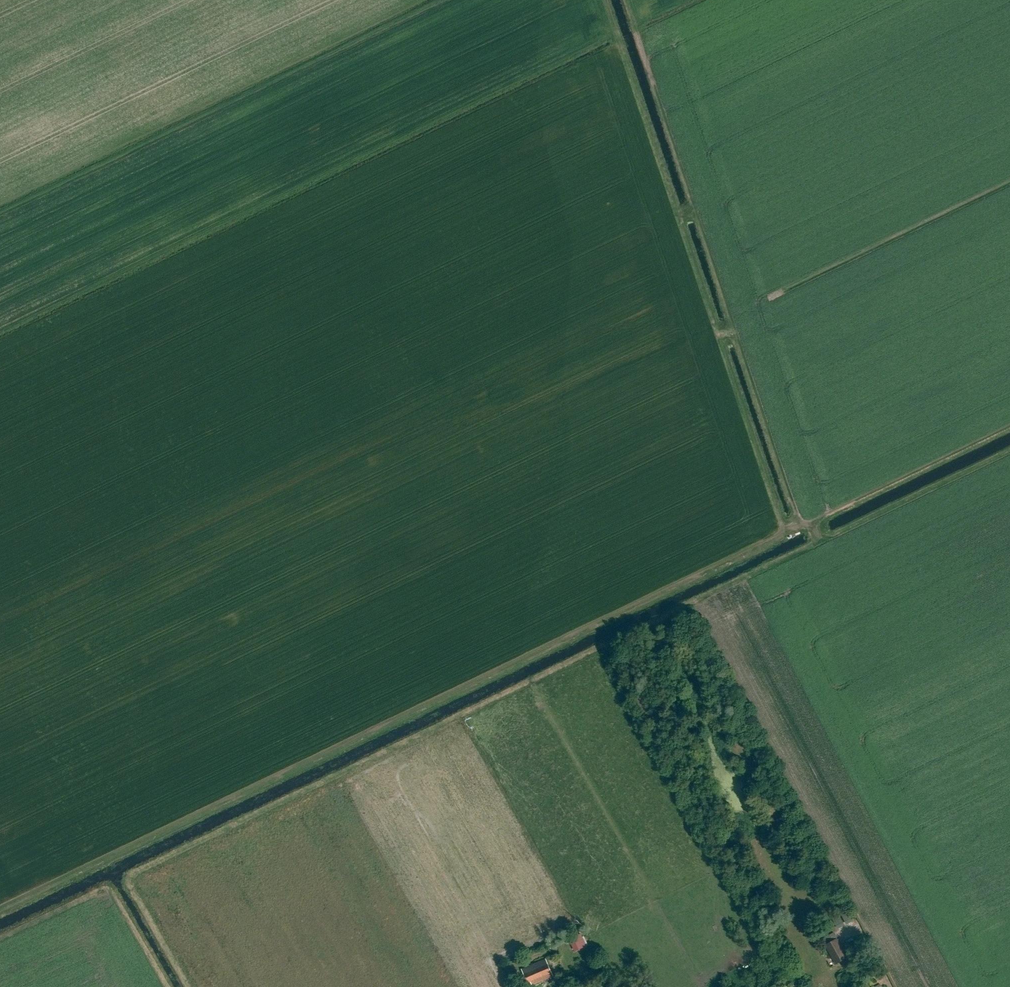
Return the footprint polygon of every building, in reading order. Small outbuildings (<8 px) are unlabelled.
[(833,917),(836,926),(851,921),(847,912),(833,917)] [(825,945),(836,965),(847,958),(836,938),(838,938),(835,932),(821,940),(824,946),(825,945)] [(583,934),(570,939),(575,952),(588,947),(583,934)] [(546,959),(522,969),(528,983),(531,982),(532,985),(554,976),(546,959)]
